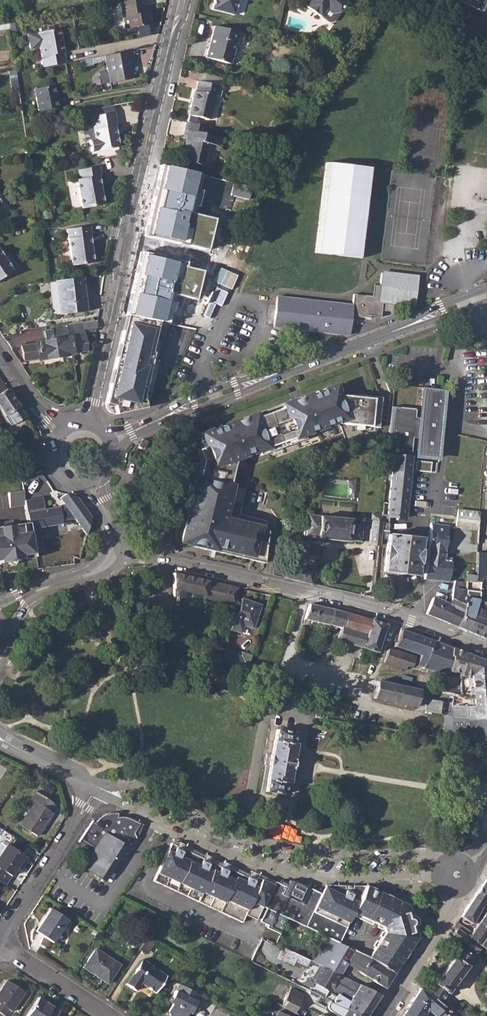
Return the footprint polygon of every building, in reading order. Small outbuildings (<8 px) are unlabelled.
[(120,2),(125,29),(151,24),(149,11),(145,12),(143,0),(131,0),(120,2)] [(211,9),(233,15),(238,0),(214,0),(211,9)] [(305,6),(320,17),(326,10),(331,15),(339,13),(345,5),(344,0),(309,0),(305,6)] [(486,11),(486,0),(464,0),(486,11)] [(215,26),(206,58),(230,64),(236,43),(240,45),(243,34),(215,26)] [(37,31),(43,66),(64,63),(59,28),(37,31)] [(131,51),(103,56),(108,83),(131,80),(129,67),(130,67),(129,60),(132,59),(131,51)] [(193,91),(188,115),(209,120),(214,96),(219,97),(222,87),(197,81),(195,92),(193,91)] [(54,85),(34,89),(38,111),(61,107),(60,99),(56,99),(54,85)] [(115,113),(91,117),(92,122),(86,123),(83,127),(86,141),(89,140),(91,152),(118,147),(116,136),(115,127),(117,126),(115,113)] [(206,127),(186,122),(183,138),(186,139),(181,161),(205,166),(210,144),(220,147),(222,138),(205,134),(206,127)] [(327,163),(316,253),(361,259),(372,168),(327,163)] [(99,167),(78,171),(79,180),(77,181),(82,210),(104,206),(102,194),(99,194),(98,189),(101,188),(99,177),(101,176),(99,167)] [(170,195),(167,208),(192,214),(195,204),(191,203),(193,196),(196,197),(199,188),(206,190),(207,185),(174,177),(172,187),(174,188),(172,196),(170,195)] [(162,230),(156,254),(174,258),(184,260),(187,245),(183,244),(181,243),(185,228),(165,223),(163,230),(162,230)] [(91,226),(68,230),(73,266),(95,263),(91,236),(92,236),(91,226)] [(12,270),(0,251),(0,278),(12,270)] [(136,270),(131,294),(189,308),(192,296),(198,297),(207,286),(136,270)] [(277,298),(274,327),(346,335),(349,335),(352,316),(369,319),(370,317),(380,318),(381,311),(392,312),(393,311),(393,309),(393,304),(414,306),(414,305),(417,277),(381,273),(380,286),(373,285),(372,296),(353,295),(352,306),(277,297),(277,298)] [(85,276),(58,280),(63,313),(88,310),(85,276)] [(98,319),(66,323),(67,327),(71,354),(72,354),(73,352),(86,350),(83,331),(96,329),(98,319)] [(71,354),(67,327),(44,331),(46,340),(39,341),(38,337),(35,338),(35,342),(21,345),(24,360),(38,357),(38,359),(71,354)] [(155,338),(122,331),(105,404),(106,404),(107,407),(108,409),(110,411),(112,412),(114,413),(116,413),(116,414),(137,410),(146,408),(143,397),(153,353),(151,353),(155,338)] [(236,422),(201,435),(206,448),(197,451),(199,458),(200,458),(206,460),(204,466),(200,465),(197,480),(195,480),(191,497),(193,498),(191,507),(189,507),(181,543),(193,546),(194,543),(206,546),(205,548),(206,548),(205,551),(212,552),(211,558),(214,559),(215,553),(216,549),(223,550),(252,556),(251,561),(265,564),(267,527),(267,525),(267,524),(267,523),(266,522),(264,521),(263,520),(239,515),(242,503),(250,467),(296,450),(341,433),(344,440),(375,443),(377,428),(380,398),(364,396),(358,396),(352,396),(352,398),(337,396),(334,387),(300,399),(300,400),(293,403),(293,402),(282,406),(283,409),(255,419),(254,416),(244,419),(244,420),(236,423),(236,422)] [(7,388),(0,393),(0,406),(6,416),(19,407),(7,388)] [(380,522),(379,539),(386,539),(383,572),(417,575),(421,538),(387,535),(389,517),(405,519),(415,408),(439,410),(441,392),(416,390),(416,393),(400,392),(399,407),(397,407),(394,433),(389,432),(387,459),(385,473),(390,474),(387,503),(383,502),(382,509),(381,515),(380,522)] [(147,443),(142,440),(138,447),(143,450),(147,443)] [(9,493),(11,508),(25,505),(24,499),(23,491),(9,493)] [(66,493),(60,497),(87,534),(93,517),(77,496),(66,493)] [(25,505),(30,529),(63,523),(60,505),(45,508),(44,496),(24,499),(25,505)] [(458,510),(455,527),(479,530),(479,521),(480,512),(458,510)] [(307,515),(305,537),(317,538),(317,539),(348,542),(348,541),(359,541),(361,520),(307,515)] [(370,521),(369,544),(378,545),(379,539),(380,522),(370,521)] [(8,558),(8,561),(23,559),(22,555),(34,553),(32,537),(31,531),(22,532),(21,524),(12,525),(0,533),(0,559),(8,558)] [(431,524),(424,579),(449,581),(451,562),(444,561),(447,526),(431,524)] [(468,632),(475,635),(484,639),(486,632),(486,562),(477,562),(476,576),(476,583),(480,583),(480,592),(479,600),(479,604),(468,632)] [(238,588),(172,574),(173,589),(177,590),(173,625),(176,625),(187,627),(192,594),(203,596),(202,598),(234,606),(238,588)] [(465,603),(457,627),(462,629),(468,632),(479,604),(479,600),(475,599),(476,592),(480,592),(480,583),(476,583),(476,576),(467,574),(466,582),(465,603)] [(452,606),(445,622),(451,624),(457,627),(465,603),(466,582),(455,581),(451,596),(453,597),(452,602),(450,605),(452,606)] [(234,615),(229,629),(240,633),(243,626),(252,629),(260,605),(241,598),(238,612),(234,615)] [(433,598),(426,614),(428,615),(438,619),(445,622),(452,606),(450,605),(433,598)] [(308,604),(304,618),(312,620),(317,606),(308,604)] [(317,606),(312,620),(328,624),(332,610),(317,606)] [(333,610),(329,624),(341,628),(345,613),(333,610)] [(339,633),(337,640),(361,647),(370,620),(345,613),(341,628),(339,633)] [(361,647),(358,659),(379,665),(384,651),(377,649),(385,625),(370,620),(361,647)] [(400,630),(394,646),(416,654),(420,655),(416,665),(422,667),(432,641),(416,636),(404,631),(400,630)] [(422,667),(422,669),(448,673),(449,671),(451,657),(449,657),(451,648),(441,644),(432,641),(422,667)] [(451,657),(449,671),(454,672),(452,677),(459,679),(461,674),(465,653),(458,651),(451,648),(449,657),(451,657)] [(406,666),(411,668),(415,657),(394,650),(394,651),(388,649),(383,662),(404,670),(406,666)] [(223,650),(219,661),(247,669),(251,655),(242,652),(241,656),(223,650)] [(448,692),(462,695),(468,695),(468,689),(472,688),(486,687),(486,662),(477,658),(465,653),(461,674),(459,679),(459,687),(450,686),(448,692)] [(280,664),(275,679),(285,683),(292,661),(286,659),(284,666),(280,664)] [(270,661),(264,675),(275,679),(280,664),(270,661)] [(418,678),(417,686),(430,688),(432,688),(434,678),(432,673),(421,672),(419,671),(418,678)] [(406,676),(404,683),(417,686),(418,678),(406,676)] [(434,678),(432,688),(444,691),(447,681),(434,678)] [(376,688),(374,698),(415,707),(419,690),(377,681),(376,688)] [(451,715),(467,717),(467,719),(486,718),(486,687),(472,688),(473,706),(466,707),(461,706),(451,705),(451,715)] [(426,699),(425,711),(446,715),(448,702),(426,699)] [(270,766),(265,791),(283,794),(285,784),(289,784),(292,764),(295,744),(292,743),(294,733),(276,730),(271,756),(270,756),(269,761),(269,765),(270,766)] [(34,802),(19,824),(37,836),(53,813),(50,811),(54,804),(35,791),(30,799),(34,802)] [(114,823),(86,865),(107,879),(112,871),(115,874),(121,865),(117,863),(125,851),(128,853),(134,845),(130,842),(129,842),(127,831),(114,823)] [(26,846),(12,837),(9,842),(23,851),(26,846)] [(273,885),(262,908),(266,909),(279,881),(276,879),(275,881),(253,871),(252,874),(230,864),(229,866),(197,854),(172,839),(171,843),(179,847),(182,851),(186,851),(199,857),(201,861),(204,860),(205,860),(216,865),(220,866),(224,867),(247,877),(248,878),(250,876),(252,877),(253,879),(257,879),(273,885)] [(179,847),(171,843),(153,881),(242,923),(245,915),(256,920),(262,908),(273,885),(257,879),(253,879),(252,877),(250,876),(248,878),(247,877),(224,867),(220,866),(216,865),(205,860),(204,860),(201,861),(199,857),(186,851),(182,851),(179,847)] [(0,854),(0,869),(11,876),(24,856),(6,844),(0,854)] [(107,879),(86,865),(84,869),(105,882),(107,879)] [(460,916),(471,924),(481,905),(484,906),(486,900),(486,878),(486,877),(460,916)] [(288,919),(305,927),(325,937),(338,943),(353,912),(382,926),(384,932),(373,948),(394,962),(406,944),(409,940),(408,939),(410,938),(409,935),(410,932),(408,925),(403,925),(402,919),(406,918),(404,907),(365,889),(346,890),(344,892),(340,890),(323,891),(321,895),(309,889),(309,890),(306,889),(293,882),(289,881),(287,885),(279,881),(266,909),(260,922),(268,925),(274,913),(288,919)] [(468,937),(480,945),(486,934),(486,900),(484,906),(481,905),(478,910),(484,914),(468,937)] [(51,909),(36,931),(53,942),(68,920),(51,909)] [(280,935),(288,919),(274,913),(268,925),(267,928),(280,935)] [(460,931),(456,928),(451,938),(475,954),(481,945),(480,945),(468,937),(468,936),(460,931)] [(325,937),(311,961),(321,966),(339,975),(346,962),(353,950),(338,943),(325,937)] [(427,993),(434,998),(455,1015),(456,1015),(460,1009),(456,1006),(454,1008),(442,998),(446,992),(447,993),(467,966),(467,964),(473,957),(461,948),(455,956),(455,955),(427,993)] [(94,949),(83,965),(95,973),(93,975),(107,983),(119,965),(94,949)] [(368,957),(359,972),(384,988),(394,973),(378,963),(368,957)] [(140,960),(124,984),(134,990),(139,982),(154,992),(165,976),(140,960)] [(321,966),(313,982),(329,992),(339,975),(321,966)] [(329,992),(335,995),(334,996),(336,997),(333,1002),(358,1015),(366,1015),(379,995),(339,975),(329,992)] [(0,990),(0,1013),(5,1015),(8,1015),(25,992),(7,980),(0,990)] [(313,982),(309,990),(319,995),(333,1002),(336,997),(334,996),(335,995),(329,992),(313,982)] [(168,1009),(181,1015),(188,1015),(192,1010),(194,1010),(202,996),(184,987),(179,984),(169,1002),(171,1004),(168,1009)] [(281,1006),(294,1013),(295,1012),(303,1015),(306,1011),(298,1006),(304,995),(291,988),(290,989),(281,1006)] [(412,997),(427,1007),(426,1009),(435,1015),(455,1015),(434,998),(427,993),(419,988),(412,997)] [(333,1002),(319,995),(316,1002),(327,1008),(327,1009),(339,1015),(358,1015),(333,1002)] [(401,1015),(421,1015),(422,1014),(426,1009),(427,1007),(412,997),(402,1014),(401,1015)] [(26,1015),(56,1015),(59,1012),(38,998),(26,1015)]
